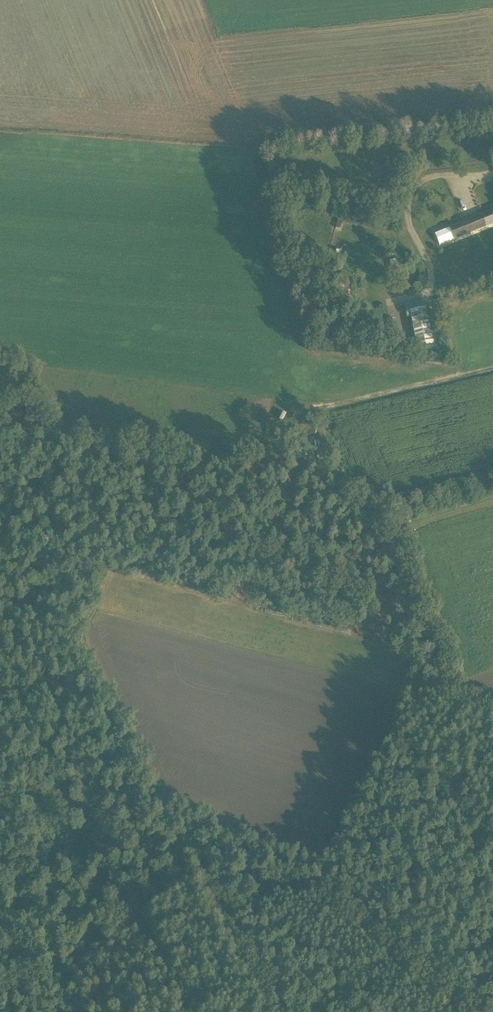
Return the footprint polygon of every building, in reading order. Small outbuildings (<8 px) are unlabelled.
[(449,227),(454,240),(455,240),(486,227),(484,221),(492,217),(492,210),(449,227)] [(429,301),(403,306),(405,313),(409,312),(411,320),(415,340),(418,353),(434,350),(428,318),(426,309),(430,308),(429,301)] [(386,536),(379,519),(371,523),(375,533),(377,539),(386,536)]
